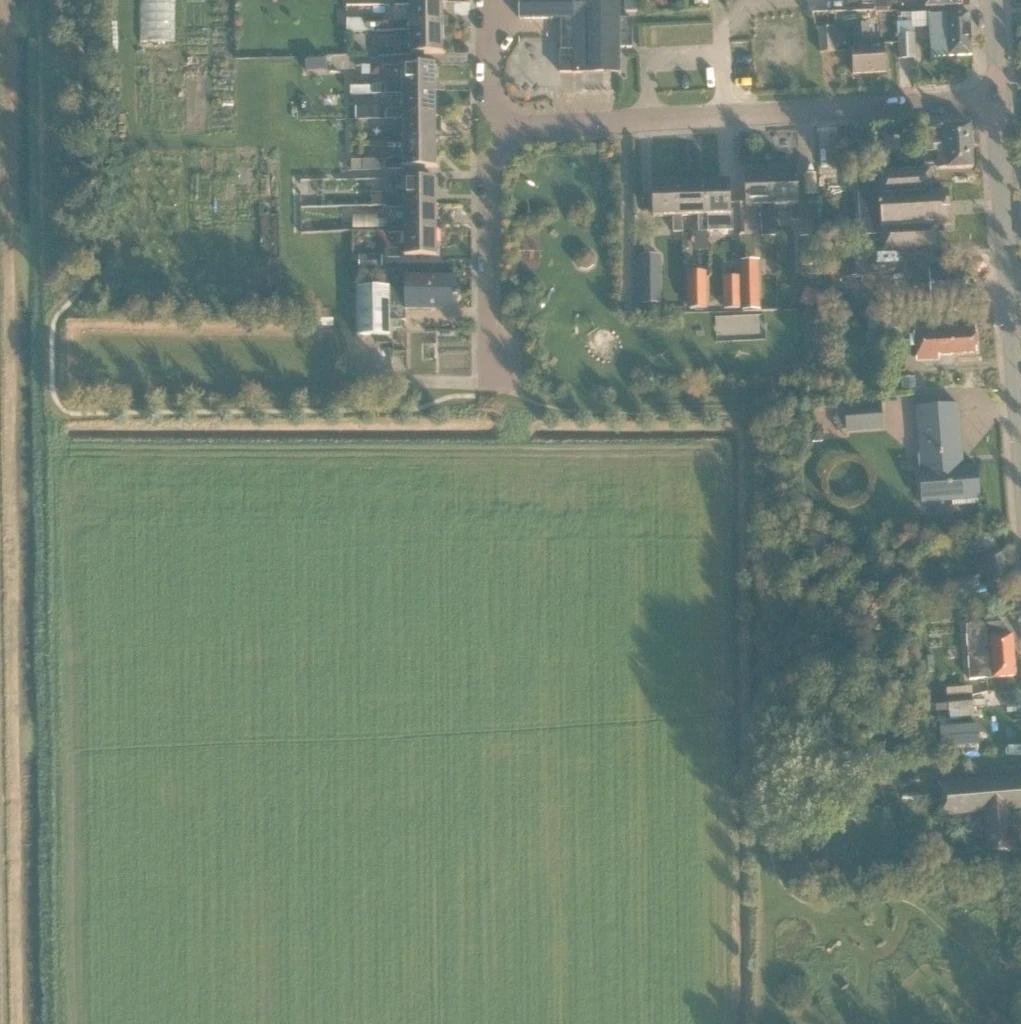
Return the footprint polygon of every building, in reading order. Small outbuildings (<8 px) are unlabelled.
[(523,19),(562,18),(563,69),(575,69),(575,72),(623,71),(622,46),(633,46),(632,17),(623,18),(622,0),(522,0),(523,19)] [(637,11),(637,0),(625,0),(626,11),(637,11)] [(395,21),(395,29),(412,29),(412,26),(444,26),(444,1),(412,1),(412,5),(412,21),(395,21)] [(970,13),(931,15),(933,58),(949,57),(972,55),(970,13)] [(395,29),(395,21),(383,21),(383,18),(367,18),(366,30),(383,30),(395,29)] [(856,74),(886,73),(885,44),(871,44),(870,24),(856,24),(857,46),(854,46),(856,74)] [(444,54),(444,26),(412,26),(412,29),(412,46),(395,46),(395,56),(412,56),(412,54),(444,54)] [(838,52),(836,26),(818,28),(820,53),(838,52)] [(916,36),(900,37),(900,60),(917,59),(916,36)] [(332,59),(311,59),(311,72),(332,72),(332,59)] [(404,65),(404,83),(388,83),(388,93),(404,93),(404,89),(437,89),(437,64),(404,65)] [(382,65),(372,65),(372,75),(382,76),(382,65)] [(388,93),(388,83),(373,83),(373,86),(351,86),(351,93),(373,93),(388,93)] [(437,115),(437,89),(404,89),(404,93),(404,109),(388,110),(388,118),(404,118),(404,115),(437,115)] [(372,119),(385,119),(385,106),(372,106),(372,119)] [(387,144),(404,143),(404,141),(437,140),(437,115),(404,115),(404,118),(404,134),(387,134),(387,144)] [(938,124),(938,127),(924,128),(925,151),(940,150),(941,167),(976,165),(973,122),(938,124)] [(437,166),(437,140),(404,141),(404,143),(404,159),(387,159),(387,168),(405,168),(405,166),(437,166)] [(883,172),(883,176),(883,182),(860,183),(863,234),(874,233),(874,241),(886,241),(886,247),(939,244),(938,223),(951,222),(949,190),(932,191),(930,169),(883,172)] [(776,222),(776,205),(773,205),(773,173),(747,173),(747,176),(747,206),(764,205),(764,222),(765,237),(776,237),(776,222)] [(773,205),(776,205),(792,205),(792,221),(801,221),(801,204),(799,204),(799,173),(773,173),(773,205)] [(404,198),(388,198),(389,206),(405,207),(405,204),(438,204),(438,177),(404,177),(404,198)] [(683,231),(683,216),(681,216),(680,182),(654,183),(655,216),(675,216),(675,232),(683,231)] [(705,182),(680,182),(681,216),(683,216),(701,216),(701,231),(709,231),(709,216),(706,216),(705,182)] [(706,216),(709,216),(726,215),(726,231),(734,231),(734,212),(731,212),(731,182),(705,182),(706,216)] [(389,206),(388,198),(388,193),(372,194),(372,204),(372,207),(389,206)] [(438,229),(438,204),(405,204),(405,207),(405,222),(389,222),(389,232),(405,232),(405,229),(438,229)] [(388,227),(388,219),(378,219),(378,227),(388,227)] [(405,229),(405,232),(405,248),(389,248),(389,257),(406,257),(406,256),(438,256),(438,229),(405,229)] [(817,265),(816,236),(801,237),(802,266),(817,265)] [(868,275),(867,252),(840,253),(841,276),(868,275)] [(359,267),(383,267),(383,255),(359,255),(359,267)] [(662,303),(661,255),(639,255),(640,303),(662,303)] [(761,309),(760,260),(742,260),(742,309),(761,309)] [(931,302),(969,299),(967,270),(954,271),(954,268),(931,269),(931,260),(914,261),(915,286),(930,285),(931,302)] [(708,307),(707,271),(688,272),(689,307),(708,307)] [(389,335),(389,322),(406,322),(406,308),(458,308),(458,275),(406,275),(406,289),(389,289),(389,287),(358,288),(358,336),(389,335)] [(741,308),(740,276),(724,276),(724,308),(741,308)] [(811,287),(806,303),(819,307),(824,292),(811,287)] [(309,310),(309,321),(330,321),(330,310),(309,310)] [(868,319),(869,333),(883,332),(883,318),(868,319)] [(940,353),(977,351),(976,325),(958,326),(958,322),(915,324),(917,358),(940,356),(940,353)] [(903,390),(916,389),(915,376),(902,377),(903,390)] [(847,433),(884,431),(881,401),(845,404),(846,420),(847,428),(847,433)] [(838,428),(847,428),(846,420),(845,404),(836,404),(838,428)] [(922,502),(981,498),(978,466),(964,467),(958,404),(917,407),(922,470),(920,470),(922,502)] [(813,442),(824,441),(823,425),(811,425),(813,442)] [(987,678),(1016,676),(1013,634),(983,636),(987,678)] [(949,712),(974,710),(973,694),(947,696),(949,712)] [(941,745),(979,743),(978,726),(940,728),(941,745)] [(1020,810),(1020,775),(940,780),(943,821),(986,817),(989,853),(1013,851),(1010,810),(1020,810)]
